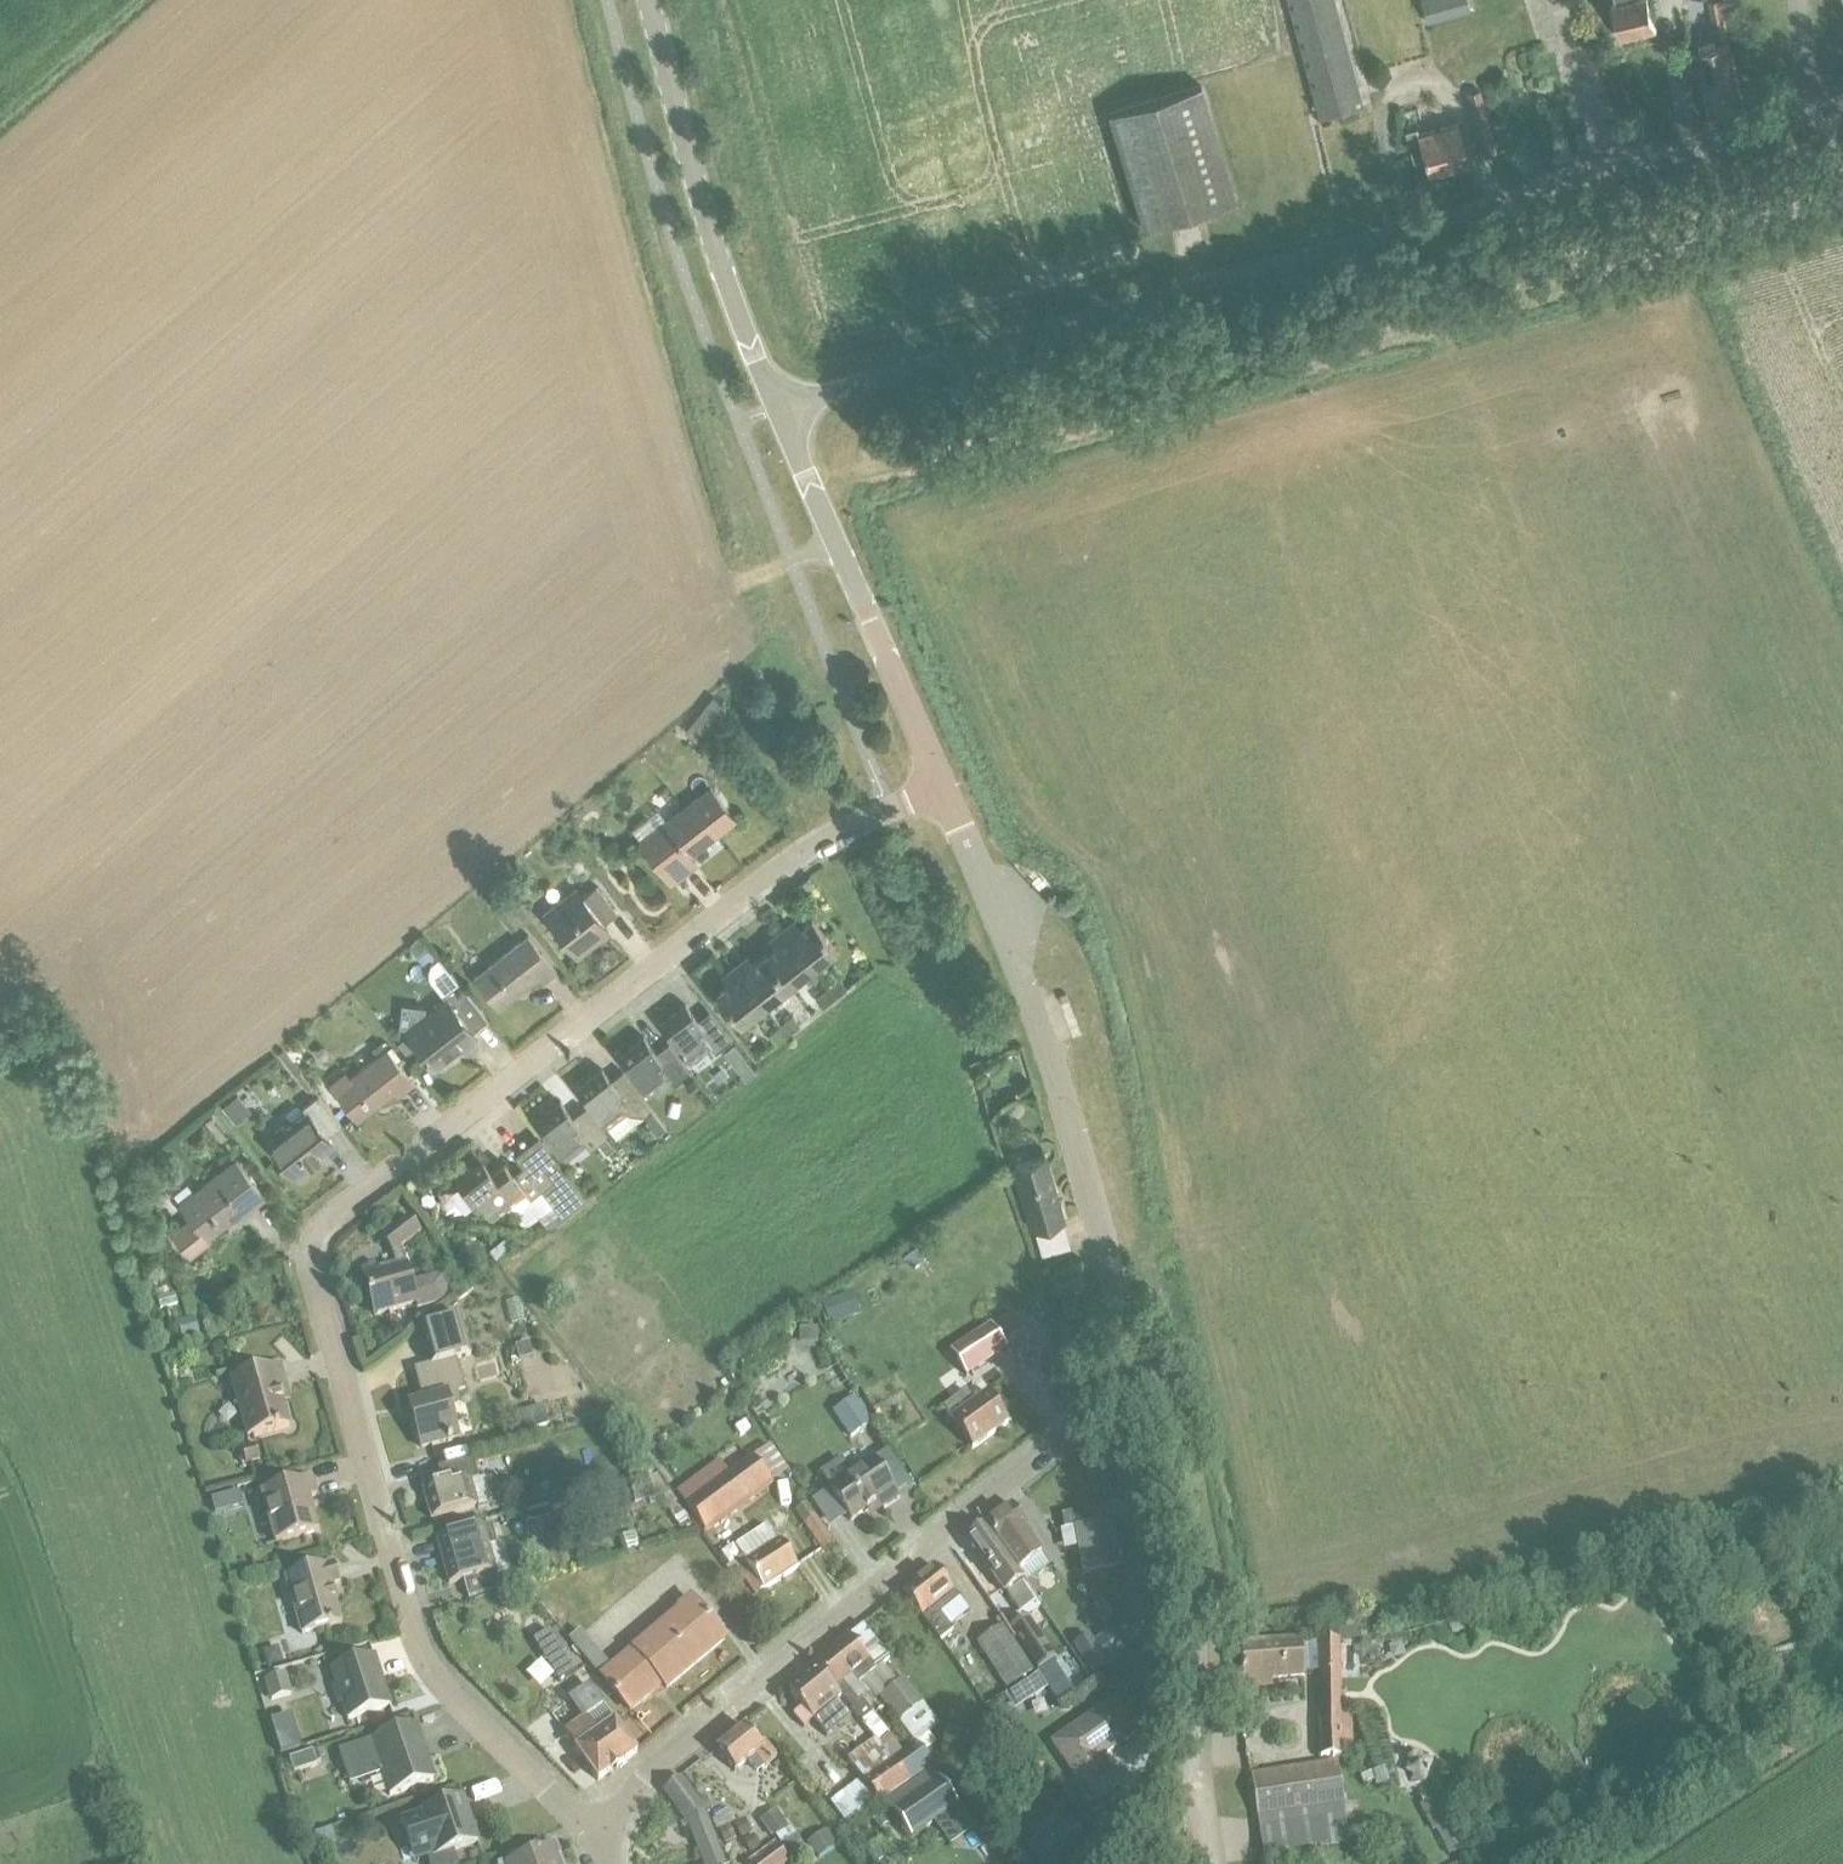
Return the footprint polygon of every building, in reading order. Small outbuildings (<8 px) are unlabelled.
[(1319,116),(1362,105),(1335,0),(1289,0),(1319,116)] [(1427,22),(1471,10),(1468,0),(1421,0),(1427,22)] [(1617,1),(1611,2),(1620,39),(1656,31),(1648,0),(1617,0),(1617,1)] [(1716,46),(1715,42),(1697,46),(1698,50),(1715,123),(1747,116),(1719,0),(1718,0),(1708,2),(1718,45),(1716,46)] [(1109,113),(1144,229),(1237,200),(1202,84),(1109,113)] [(1480,90),(1466,94),(1482,156),(1496,153),(1480,90)] [(1423,162),(1427,176),(1468,166),(1458,125),(1419,135),(1417,128),(1405,132),(1413,164),(1423,162)] [(685,731),(700,743),(712,728),(714,730),(730,710),(713,696),(685,731)] [(692,855),(736,820),(711,788),(641,842),(672,881),(697,862),(692,855)] [(604,923),(616,914),(596,887),(583,897),(578,890),(545,915),(577,956),(610,931),(604,923)] [(789,937),(813,967),(837,948),(813,918),(789,937)] [(475,976),(499,1007),(539,975),(544,981),(558,970),(529,934),(475,976)] [(765,955),(789,986),(813,967),(789,937),(765,955)] [(742,974),(766,1004),(789,986),(765,955),(742,974)] [(432,977),(445,994),(443,995),(448,1003),(408,1033),(434,1068),(477,1035),(475,1031),(489,1020),(442,958),(434,964),(431,968),(430,973),(432,977)] [(766,1004),(742,974),(718,993),(742,1024),(766,1004)] [(829,988),(836,996),(848,987),(841,979),(829,988)] [(836,996),(829,988),(818,998),(825,1006),(836,996)] [(717,1054),(733,1041),(711,1012),(699,1021),(686,1005),(662,1024),(692,1062),(711,1047),(717,1054)] [(789,1033),(800,1025),(793,1016),(782,1025),(789,1033)] [(777,1043),(789,1033),(782,1025),(770,1034),(777,1043)] [(743,1036),(729,1046),(749,1072),(762,1062),(743,1036)] [(674,1086),(691,1072),(668,1043),(658,1052),(644,1037),(620,1056),(650,1095),(669,1080),(674,1086)] [(329,1082),(334,1089),(358,1120),(396,1090),(399,1094),(415,1082),(388,1047),(351,1076),(346,1070),(329,1082)] [(603,1070),(579,1088),(608,1125),(627,1110),(645,1113),(647,1121),(657,1134),(666,1127),(654,1110),(623,1070),(611,1079),(603,1070)] [(232,1103),(246,1119),(259,1107),(244,1092),(232,1103)] [(329,1136),(343,1124),(319,1094),(302,1107),(307,1113),(268,1144),(294,1176),(335,1144),(329,1136)] [(591,1150),(608,1137),(585,1108),(574,1116),(562,1101),(537,1121),(566,1158),(586,1143),(591,1150)] [(228,1137),(212,1116),(206,1121),(222,1142),(228,1137)] [(532,1199),(543,1190),(564,1218),(588,1199),(542,1137),(516,1156),(525,1168),(515,1175),(506,1164),(494,1173),(485,1161),(459,1182),(479,1208),(484,1204),(493,1216),(526,1191),(532,1199)] [(1065,1219),(1063,1213),(1046,1154),(1015,1163),(1034,1228),(1065,1219)] [(177,1230),(195,1253),(210,1241),(208,1237),(241,1211),(244,1215),(267,1197),(237,1158),(180,1203),(192,1218),(177,1230)] [(397,1271),(364,1278),(375,1317),(416,1307),(418,1312),(439,1307),(445,1303),(448,1297),(449,1290),(445,1277),(412,1285),(403,1249),(422,1234),(410,1219),(382,1241),(394,1255),(397,1271)] [(915,1245),(904,1254),(917,1269),(927,1261),(915,1245)] [(158,1299),(161,1310),(178,1305),(175,1294),(158,1299)] [(1066,1297),(1071,1314),(1079,1311),(1074,1294),(1066,1297)] [(836,1295),(823,1300),(830,1322),(844,1317),(836,1295)] [(415,1373),(420,1390),(424,1405),(411,1408),(423,1450),(460,1440),(448,1399),(466,1394),(457,1363),(472,1359),(462,1321),(421,1332),(431,1368),(415,1373)] [(992,1327),(951,1352),(967,1376),(1008,1350),(992,1327)] [(286,1387),(280,1366),(231,1379),(248,1439),(290,1428),(279,1389),(286,1387)] [(966,1392),(944,1408),(953,1420),(972,1448),(1008,1424),(989,1394),(975,1404),(966,1392)] [(835,1413),(852,1437),(871,1424),(855,1400),(835,1413)] [(242,1452),(246,1466),(260,1462),(257,1448),(242,1452)] [(628,1467),(627,1467),(630,1480),(654,1474),(651,1464),(647,1465),(645,1456),(626,1461),(628,1467)] [(677,1495),(705,1533),(770,1484),(751,1459),(729,1476),(720,1463),(677,1495)] [(842,1459),(821,1474),(831,1489),(830,1490),(830,1491),(848,1517),(851,1522),(879,1503),(884,1510),(900,1499),(898,1495),(885,1477),(874,1460),(853,1475),(842,1459)] [(486,1480),(480,1481),(474,1461),(439,1470),(442,1484),(424,1489),(432,1520),(477,1508),(478,1510),(493,1506),(486,1480)] [(629,1484),(635,1505),(669,1494),(657,1475),(629,1484)] [(309,1499),(317,1497),(312,1480),(263,1492),(276,1544),(318,1533),(309,1499)] [(221,1514),(251,1509),(247,1488),(217,1493),(221,1514)] [(795,1513),(823,1552),(833,1545),(805,1506),(795,1513)] [(985,1526),(985,1527),(1018,1572),(1041,1555),(1023,1530),(1027,1527),(1012,1506),(985,1526)] [(1075,1529),(1084,1576),(1122,1569),(1113,1521),(1090,1526),(1087,1511),(1063,1516),(1066,1531),(1075,1529)] [(438,1541),(451,1586),(465,1582),(470,1601),(502,1592),(497,1574),(511,1570),(504,1545),(498,1547),(492,1527),(484,1529),(484,1528),(438,1541)] [(1018,1572),(985,1527),(968,1539),(1007,1593),(1007,1592),(1021,1611),(1030,1605),(1034,1609),(1041,1603),(1018,1572)] [(777,1545),(765,1528),(735,1549),(742,1559),(734,1565),(756,1596),(764,1591),(765,1591),(797,1569),(780,1543),(777,1545)] [(331,1586),(340,1583),(335,1565),(326,1567),(326,1566),(286,1577),(302,1636),(342,1625),(331,1586)] [(933,1568),(902,1593),(941,1642),(954,1632),(950,1628),(969,1612),(934,1567),(933,1568)] [(667,1692),(725,1642),(691,1602),(680,1612),(682,1614),(604,1680),(632,1714),(663,1687),(667,1692)] [(1054,1659),(1028,1620),(1011,1631),(1038,1671),(1054,1659)] [(890,1660),(862,1627),(849,1638),(815,1666),(842,1701),(853,1714),(862,1725),(872,1738),(874,1740),(876,1742),(911,1782),(933,1765),(915,1742),(902,1751),(862,1699),(867,1695),(860,1686),(877,1672),(876,1671),(890,1660)] [(1003,1628),(978,1645),(1009,1688),(1033,1670),(1003,1628)] [(1113,1634),(1080,1655),(1092,1673),(1124,1652),(1113,1634)] [(571,1643),(601,1677),(610,1668),(581,1635),(571,1643)] [(1273,1686),(1273,1679),(1305,1676),(1304,1672),(1319,1672),(1320,1758),(1340,1758),(1353,1758),(1352,1714),(1341,1714),(1339,1639),(1317,1641),(1318,1644),(1302,1645),(1302,1643),(1241,1647),(1244,1688),(1273,1686)] [(332,1670),(337,1688),(333,1689),(338,1703),(342,1702),(348,1721),(390,1707),(373,1657),(332,1670)] [(842,1701),(815,1666),(786,1690),(803,1710),(795,1717),(806,1728),(818,1719),(828,1731),(848,1716),(839,1703),(842,1701)] [(1014,1711),(1047,1689),(1038,1675),(1005,1697),(1014,1711)] [(266,1682),(272,1701),(291,1695),(285,1676),(266,1682)] [(904,1679),(881,1697),(917,1744),(940,1726),(904,1679)] [(1114,1702),(1052,1744),(1083,1788),(1109,1770),(1101,1758),(1136,1734),(1114,1702)] [(602,1706),(565,1732),(570,1739),(577,1748),(575,1750),(598,1781),(611,1772),(611,1773),(618,1768),(618,1767),(637,1753),(636,1751),(614,1722),(602,1706)] [(295,1711),(277,1716),(286,1750),(304,1745),(295,1711)] [(1376,1711),(1353,1712),(1358,1728),(1372,1771),(1368,1773),(1360,1775),(1363,1786),(1376,1782),(1379,1792),(1402,1792),(1399,1781),(1382,1711),(1376,1711)] [(549,1717),(535,1727),(553,1752),(566,1742),(549,1717)] [(377,1777),(382,1775),(390,1797),(434,1782),(423,1751),(425,1750),(417,1726),(339,1752),(346,1773),(372,1764),(377,1777)] [(766,1768),(777,1758),(765,1743),(761,1746),(746,1728),(718,1752),(736,1773),(756,1756),(766,1768)] [(992,1728),(955,1752),(960,1760),(997,1736),(992,1728)] [(876,1742),(874,1740),(848,1760),(861,1780),(849,1788),(851,1792),(847,1795),(859,1811),(876,1799),(879,1804),(908,1784),(911,1782),(876,1742)] [(320,1750),(301,1754),(304,1768),(323,1764),(320,1750)] [(1045,1766),(1031,1755),(1022,1768),(1035,1778),(1045,1766)] [(975,1777),(968,1767),(951,1779),(958,1790),(975,1777)] [(1337,1767),(1253,1780),(1262,1838),(1265,1857),(1349,1844),(1337,1767)] [(932,1769),(885,1802),(911,1840),(959,1806),(932,1769)] [(664,1792),(686,1822),(704,1808),(682,1778),(664,1792)] [(1429,1791),(1418,1796),(1422,1803),(1419,1805),(1433,1833),(1445,1827),(1457,1852),(1462,1849),(1450,1825),(1455,1822),(1441,1795),(1436,1797),(1434,1792),(1429,1791)] [(400,1821),(409,1847),(430,1840),(435,1856),(427,1859),(429,1863),(459,1863),(454,1851),(478,1843),(463,1797),(420,1812),(421,1814),(400,1821)] [(951,1824),(959,1837),(982,1824),(973,1810),(951,1824)] [(719,1830),(723,1840),(734,1835),(730,1825),(735,1823),(731,1813),(712,1821),(716,1831),(719,1830)] [(787,1860),(806,1848),(792,1827),(776,1838),(781,1846),(778,1848),(778,1847),(755,1863),(789,1863),(787,1860)] [(552,1848),(511,1863),(558,1863),(552,1848)] [(345,1863),(367,1863),(368,1852),(346,1851),(345,1863)]
